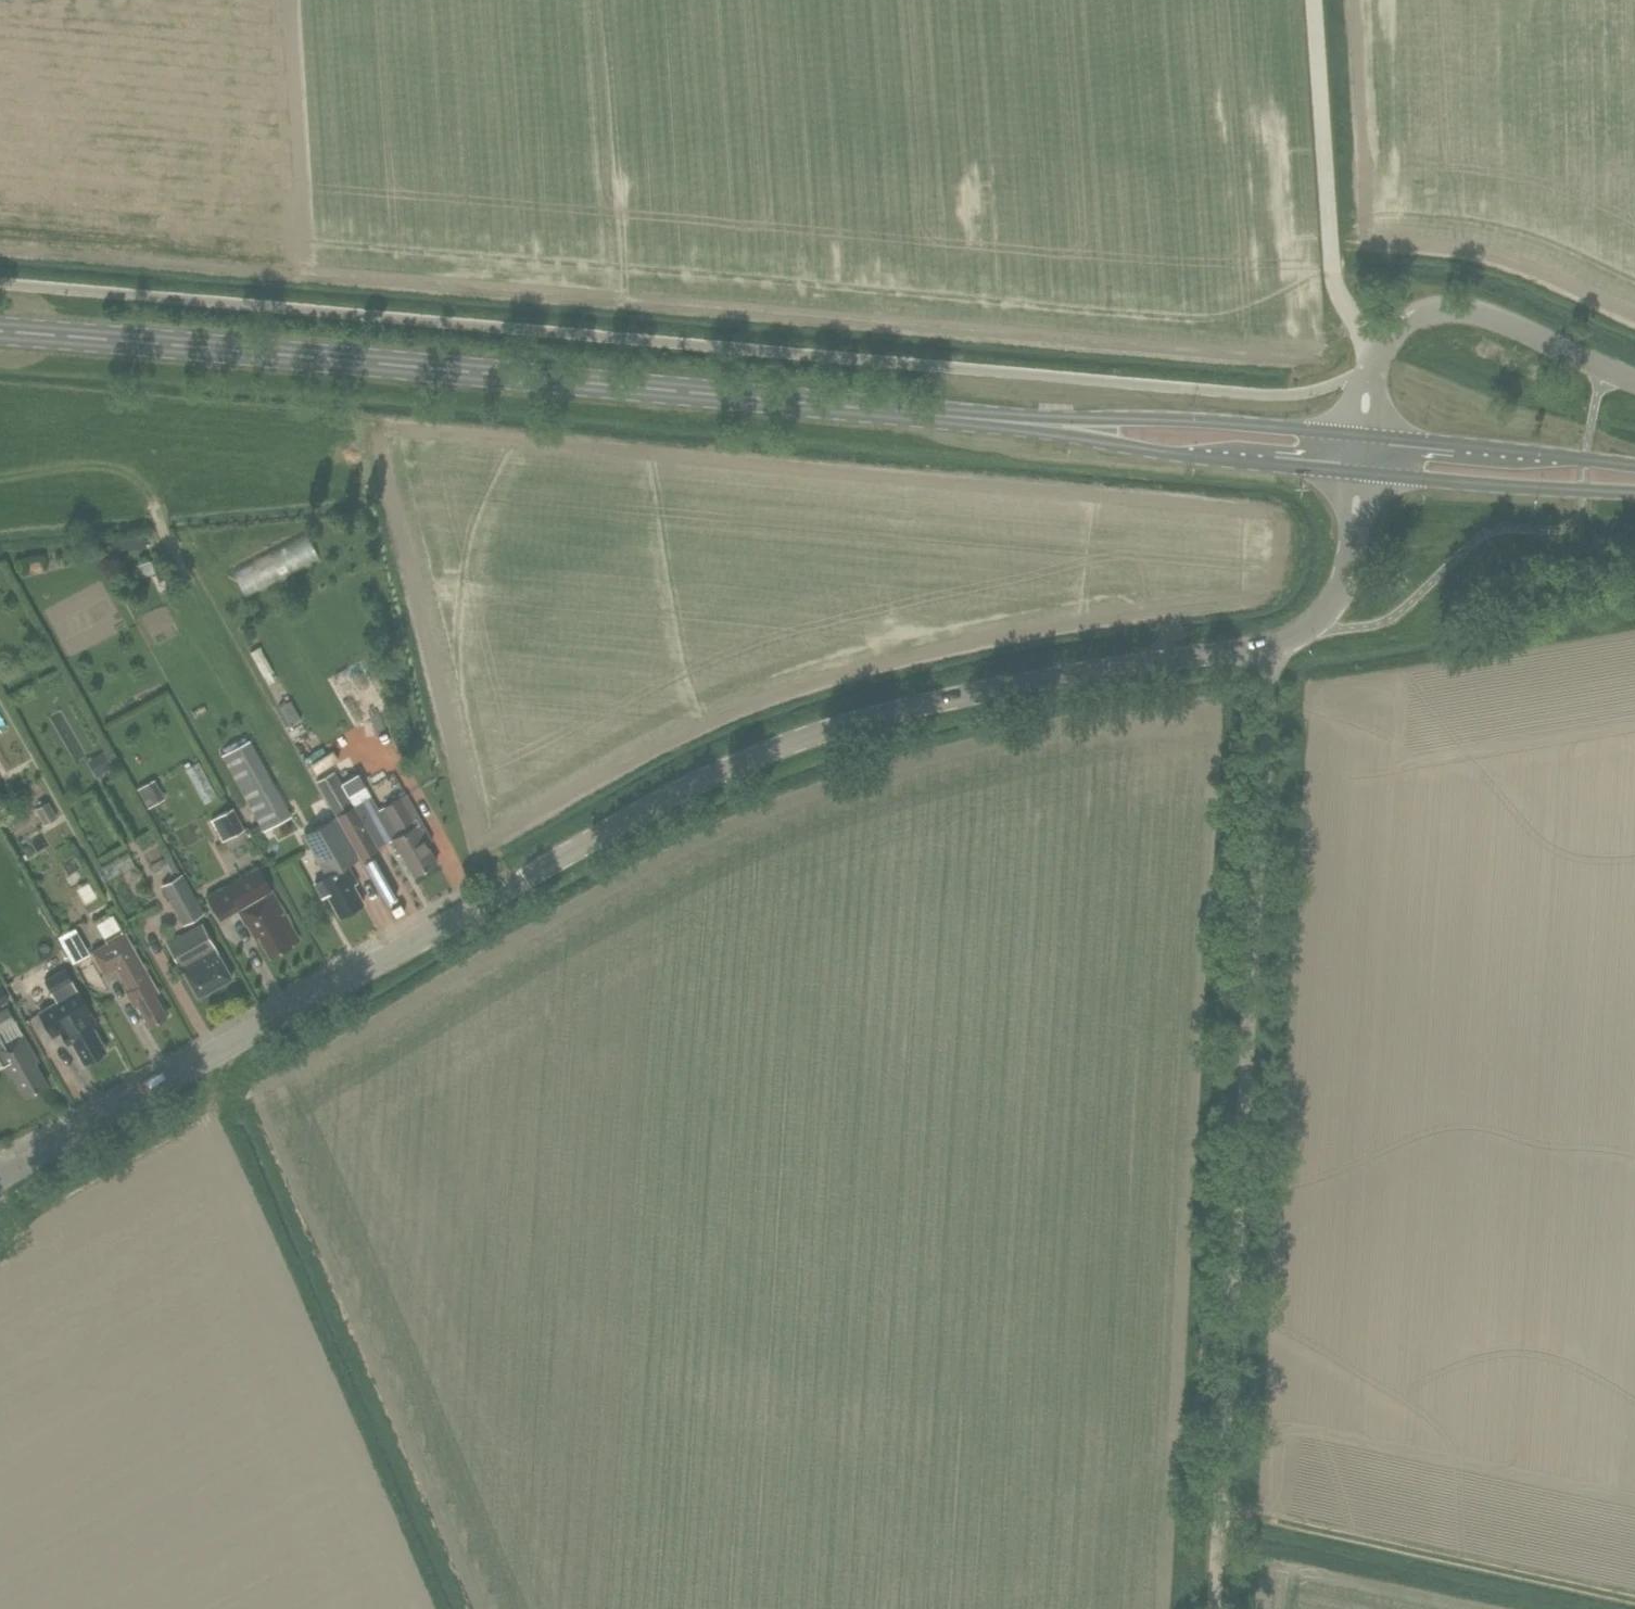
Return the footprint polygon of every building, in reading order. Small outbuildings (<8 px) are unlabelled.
[(241,570),(255,594),(326,554),(311,529),(241,570)] [(159,580),(170,576),(161,554),(150,559),(159,580)] [(279,706),(290,725),(301,718),(291,700),(279,706)] [(221,754),(264,831),(292,815),(249,738),(221,754)] [(97,776),(114,765),(105,750),(87,761),(97,776)] [(378,847),(354,805),(334,770),(316,780),(336,815),(360,857),(378,847)] [(155,778),(138,788),(148,807),(165,797),(155,778)] [(400,833),(389,839),(392,842),(398,853),(401,851),(414,873),(438,860),(428,842),(433,839),(429,832),(406,792),(384,804),(400,833)] [(45,823),(57,816),(48,801),(36,808),(45,823)] [(211,818),(223,840),(245,828),(233,806),(211,818)] [(360,857),(336,815),(303,833),(327,874),(315,881),(323,896),(328,893),(341,915),(364,902),(354,884),(359,881),(349,863),(360,857)] [(181,873),(170,854),(151,864),(154,870),(166,864),(174,878),(161,885),(184,924),(206,912),(183,872),(181,873)] [(258,933),(270,954),(299,938),(259,867),(208,895),(221,917),(237,907),(246,922),(247,921),(255,935),(258,933)] [(110,935),(128,928),(123,913),(105,920),(110,935)] [(168,942),(198,995),(231,976),(201,923),(168,942)] [(59,937),(73,963),(86,955),(72,930),(59,937)] [(158,993),(124,933),(92,950),(105,973),(118,965),(130,988),(127,990),(134,1004),(138,1002),(150,1024),(166,1014),(155,994),(158,993)] [(97,1023),(77,989),(65,967),(45,978),(57,1000),(40,1010),(53,1032),(61,1028),(69,1042),(72,1040),(84,1060),(105,1048),(93,1025),(97,1023)] [(1,987),(0,987),(0,1005),(8,1000),(1,987)] [(3,1063),(10,1075),(13,1073),(25,1094),(47,1082),(35,1062),(38,1060),(21,1031),(15,1020),(8,1007),(0,1011),(0,1065),(3,1063)]
